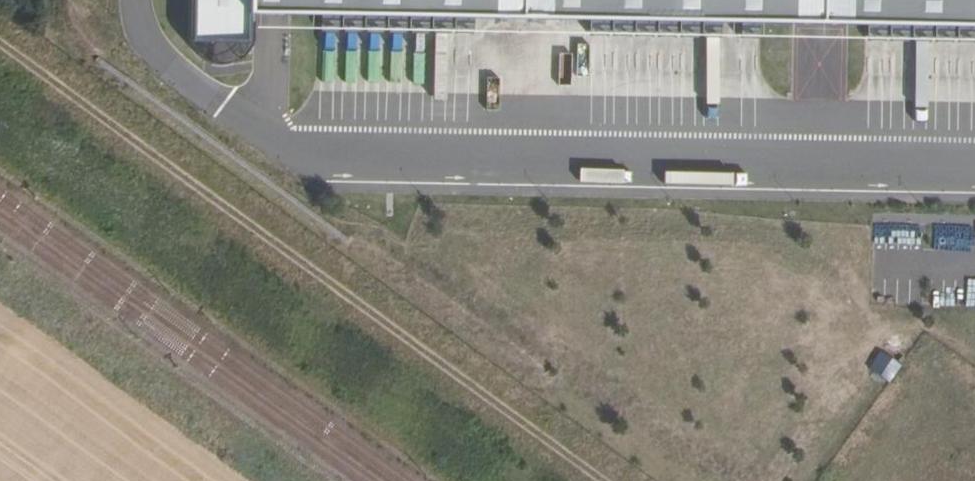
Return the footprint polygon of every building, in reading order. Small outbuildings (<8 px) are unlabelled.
[(192,43),(250,44),(250,15),(974,26),(974,0),(193,0),(192,43)]
